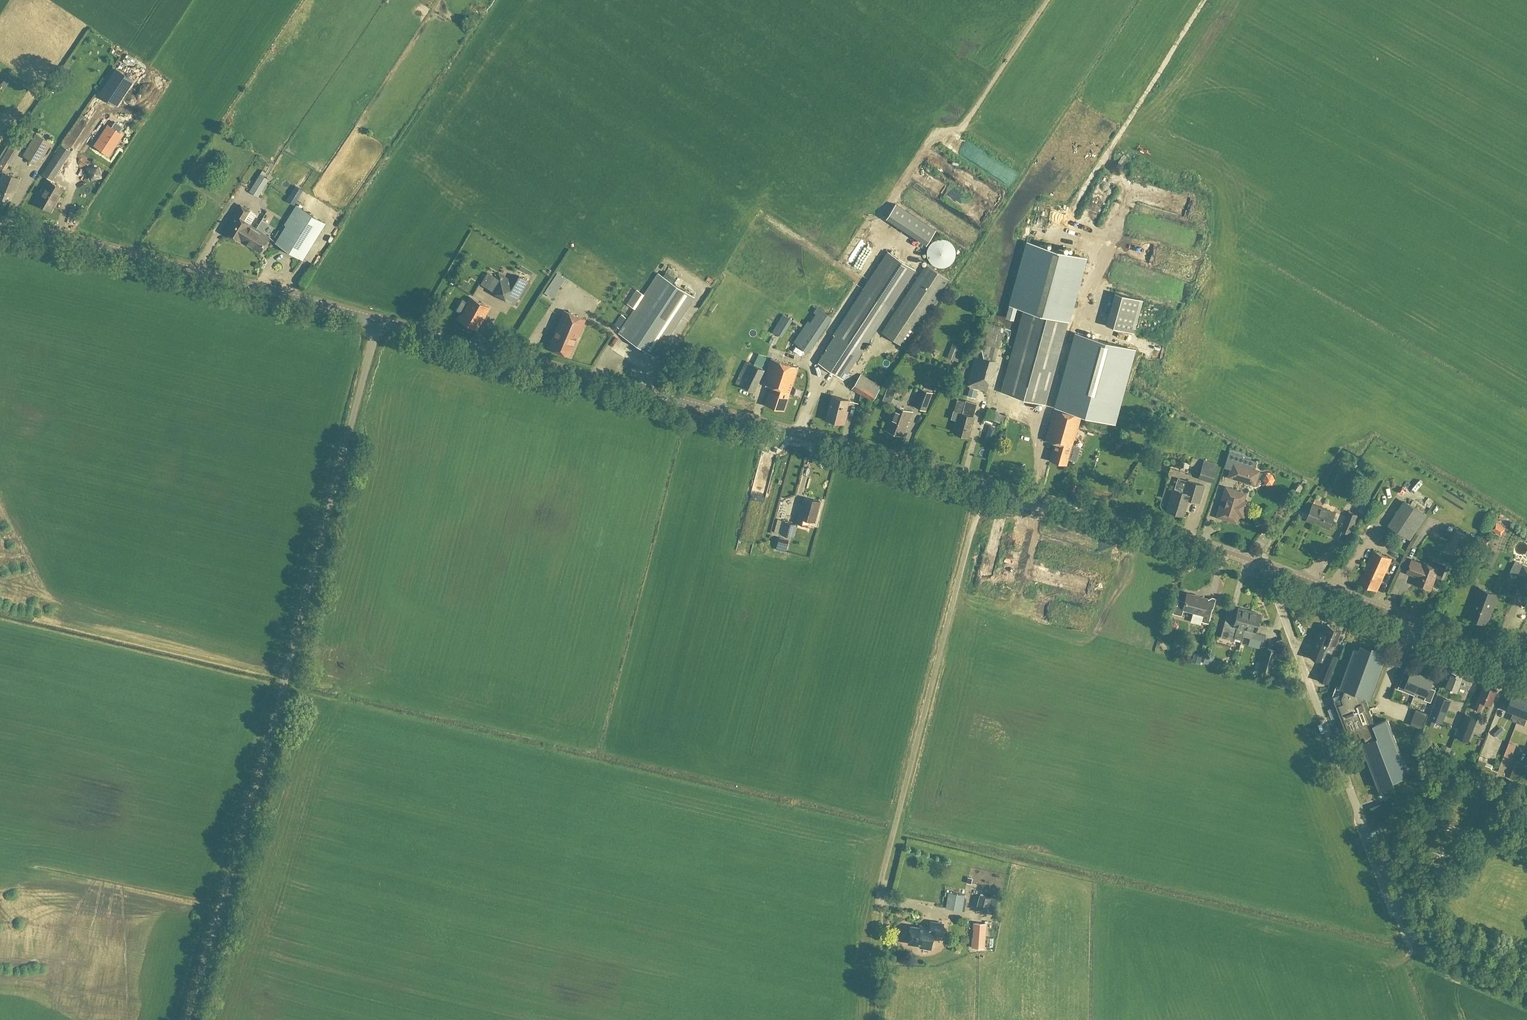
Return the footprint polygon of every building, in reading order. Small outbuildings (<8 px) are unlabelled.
[(132,81),(116,70),(99,95),(116,106),(132,81)] [(153,82),(161,92),(170,84),(162,75),(153,82)] [(108,127),(95,146),(109,155),(121,136),(118,134),(122,127),(115,123),(111,129),(108,127)] [(90,137),(98,136),(96,125),(88,127),(90,137)] [(38,165),(52,143),(36,134),(23,156),(38,165)] [(11,166),(20,151),(11,145),(2,160),(11,166)] [(61,146),(42,175),(50,181),(69,151),(63,147),(61,146)] [(20,184),(21,180),(3,174),(0,182),(0,198),(10,202),(14,192),(16,193),(20,184)] [(260,175),(255,183),(264,188),(269,180),(260,175)] [(51,213),(64,190),(47,181),(35,204),(51,213)] [(299,186),(289,199),(296,204),(306,192),(299,186)] [(1113,201),(1117,196),(1109,189),(1105,194),(1113,201)] [(937,231),(905,208),(905,207),(899,203),(888,219),(926,246),(937,231)] [(241,206),(225,232),(240,242),(241,241),(245,243),(250,235),(252,237),(256,230),(250,226),(256,216),(249,212),(249,211),(241,206)] [(325,224),(298,208),(275,243),(303,260),(325,224)] [(262,221),(256,230),(252,237),(250,235),(245,243),(260,253),(269,238),(262,234),(268,224),(262,221)] [(949,266),(953,263),(955,259),(955,254),(954,249),(952,245),(948,242),(944,240),(939,240),(934,242),(931,244),(928,248),(926,253),(926,258),(928,262),(931,266),(935,268),(940,269),(945,268),(949,266)] [(1023,309),(1000,392),(1043,405),(1067,321),(1085,258),(1028,242),(1010,305),(1023,309)] [(914,271),(888,254),(834,335),(836,336),(818,364),(843,380),(914,271)] [(948,280),(926,265),(882,333),(904,348),(948,280)] [(495,278),(488,290),(515,306),(529,282),(519,276),(515,282),(498,273),(495,278)] [(658,274),(619,333),(655,357),(694,298),(658,274)] [(551,283),(547,290),(554,295),(558,288),(551,283)] [(1142,301),(1114,294),(1106,326),(1133,334),(1142,301)] [(462,301),(456,311),(461,314),(458,320),(477,330),(489,309),(470,298),(467,304),(462,301)] [(569,357),(585,320),(564,311),(551,341),(549,341),(548,345),(549,346),(548,348),(569,357)] [(782,338),(792,321),(783,314),(772,332),(782,338)] [(812,325),(798,346),(808,354),(823,333),(812,325)] [(1136,352),(1076,335),(1055,407),(1114,425),(1136,352)] [(964,348),(953,344),(947,358),(958,362),(964,348)] [(761,355),(758,363),(767,366),(770,358),(761,355)] [(966,387),(986,392),(994,362),(975,356),(966,387)] [(783,411),(798,368),(772,359),(763,384),(770,387),(764,405),(783,411)] [(753,392),(764,370),(746,361),(735,383),(753,392)] [(949,373),(941,370),(936,384),(944,387),(949,373)] [(872,401),(881,387),(861,375),(851,389),(872,401)] [(914,406),(925,411),(932,393),(920,389),(914,406)] [(845,415),(848,401),(832,396),(826,420),(844,424),(846,416),(845,415)] [(952,411),(950,420),(957,422),(954,433),(968,438),(974,417),(973,417),(976,404),(966,401),(965,403),(962,414),(959,413),(954,412),(952,411)] [(903,437),(912,413),(893,405),(883,429),(903,437)] [(1054,409),(1045,440),(1054,443),(1049,460),(1066,466),(1068,459),(1076,461),(1079,449),(1072,446),(1081,417),(1054,409)] [(1004,424),(1007,418),(990,411),(988,417),(1004,424)] [(986,435),(984,441),(991,443),(994,435),(989,433),(986,435)] [(1229,453),(1224,469),(1231,471),(1229,477),(1254,484),(1258,472),(1254,470),(1256,463),(1242,458),(1243,457),(1229,453)] [(1204,462),(1199,478),(1212,482),(1218,466),(1204,462)] [(1183,517),(1188,500),(1199,503),(1204,486),(1188,481),(1184,493),(1174,490),(1167,512),(1183,517)] [(1333,494),(1342,497),(1344,492),(1335,488),(1333,494)] [(1226,489),(1219,510),(1222,510),(1220,518),(1236,523),(1238,515),(1243,517),(1247,504),(1243,502),(1245,494),(1226,489)] [(814,522),(820,502),(804,498),(799,517),(798,517),(796,523),(807,526),(808,521),(814,522)] [(1413,540),(1428,514),(1405,501),(1390,527),(1413,540)] [(1358,513),(1364,516),(1370,506),(1364,503),(1358,513)] [(1330,529),(1335,514),(1313,505),(1307,520),(1330,529)] [(1350,535),(1358,515),(1348,511),(1340,531),(1350,535)] [(792,537),(796,525),(777,520),(774,531),(780,533),(780,534),(792,537)] [(1505,528),(1496,522),(1491,530),(1500,536),(1505,528)] [(1466,536),(1455,531),(1448,550),(1459,554),(1466,536)] [(788,541),(779,538),(777,544),(787,547),(788,541)] [(1377,591),(1391,559),(1373,551),(1358,583),(1377,591)] [(1432,561),(1430,566),(1423,563),(1423,565),(1411,560),(1406,573),(1414,576),(1414,575),(1418,577),(1415,585),(1430,590),(1436,577),(1441,579),(1446,566),(1432,561)] [(1514,584),(1526,590),(1526,568),(1522,566),(1514,584)] [(1458,579),(1463,585),(1467,581),(1462,575),(1458,579)] [(1498,595),(1478,588),(1467,618),(1487,626),(1498,595)] [(1208,624),(1212,609),(1205,607),(1207,599),(1187,594),(1184,602),(1180,601),(1178,603),(1177,606),(1175,606),(1173,612),(1175,614),(1180,615),(1182,614),(1183,610),(1203,615),(1201,622),(1208,624)] [(1242,636),(1249,611),(1238,608),(1233,627),(1224,624),(1220,638),(1234,641),(1235,638),(1242,639),(1242,636)] [(1266,636),(1256,633),(1261,614),(1249,611),(1242,636),(1264,642),(1266,636)] [(1319,639),(1312,657),(1323,662),(1326,663),(1319,680),(1328,684),(1338,656),(1332,653),(1341,630),(1329,625),(1325,634),(1321,632),(1319,639)] [(1360,646),(1359,651),(1356,650),(1341,688),(1345,690),(1342,698),(1343,703),(1338,705),(1350,735),(1358,732),(1380,789),(1392,785),(1391,782),(1404,777),(1402,773),(1405,771),(1386,720),(1375,724),(1364,697),(1369,699),(1386,652),(1374,648),(1373,651),(1360,646)] [(1272,666),(1271,666),(1275,651),(1267,649),(1262,663),(1261,663),(1258,672),(1269,675),(1272,666)] [(1402,677),(1397,689),(1414,696),(1423,674),(1412,669),(1408,679),(1402,677)] [(1468,689),(1471,682),(1462,678),(1463,676),(1452,672),(1446,688),(1457,692),(1459,686),(1468,689)] [(1423,674),(1414,696),(1415,694),(1425,698),(1424,700),(1430,703),(1435,690),(1430,688),(1434,678),(1432,678),(1433,676),(1427,673),(1426,675),(1423,674)] [(1491,705),(1497,690),(1485,685),(1479,700),(1478,700),(1474,709),(1480,712),(1483,703),(1491,705)] [(1434,706),(1427,725),(1433,727),(1435,722),(1437,723),(1440,724),(1446,711),(1449,701),(1446,699),(1438,696),(1434,706)] [(1511,720),(1517,722),(1525,701),(1512,696),(1507,710),(1514,713),(1511,720)] [(1526,718),(1526,701),(1525,701),(1517,722),(1524,725),(1526,717),(1526,718)] [(1422,730),(1428,714),(1416,710),(1410,725),(1422,730)] [(1477,720),(1465,715),(1456,739),(1467,744),(1477,720)] [(1497,731),(1493,735),(1498,739),(1502,736),(1497,731)] [(1514,759),(1519,746),(1511,743),(1506,757),(1514,759)] [(1490,771),(1492,765),(1486,763),(1488,759),(1480,756),(1476,765),(1490,771)] [(1513,769),(1509,778),(1517,782),(1521,772),(1513,769)] [(1381,804),(1369,808),(1370,809),(1376,824),(1388,819),(1392,807),(1390,800),(1381,804)] [(1435,850),(1438,859),(1448,857),(1445,847),(1435,850)] [(964,912),(967,896),(950,893),(947,909),(964,912)] [(987,910),(991,898),(979,895),(976,908),(987,910)] [(908,941),(908,943),(908,944),(921,946),(920,948),(930,950),(930,947),(931,943),(932,941),(933,939),(933,937),(932,935),(932,934),(941,935),(943,925),(931,923),(930,929),(925,928),(924,930),(911,928),(910,935),(909,936),(908,938),(908,941)] [(984,949),(986,924),(976,923),(974,949),(984,949)]
